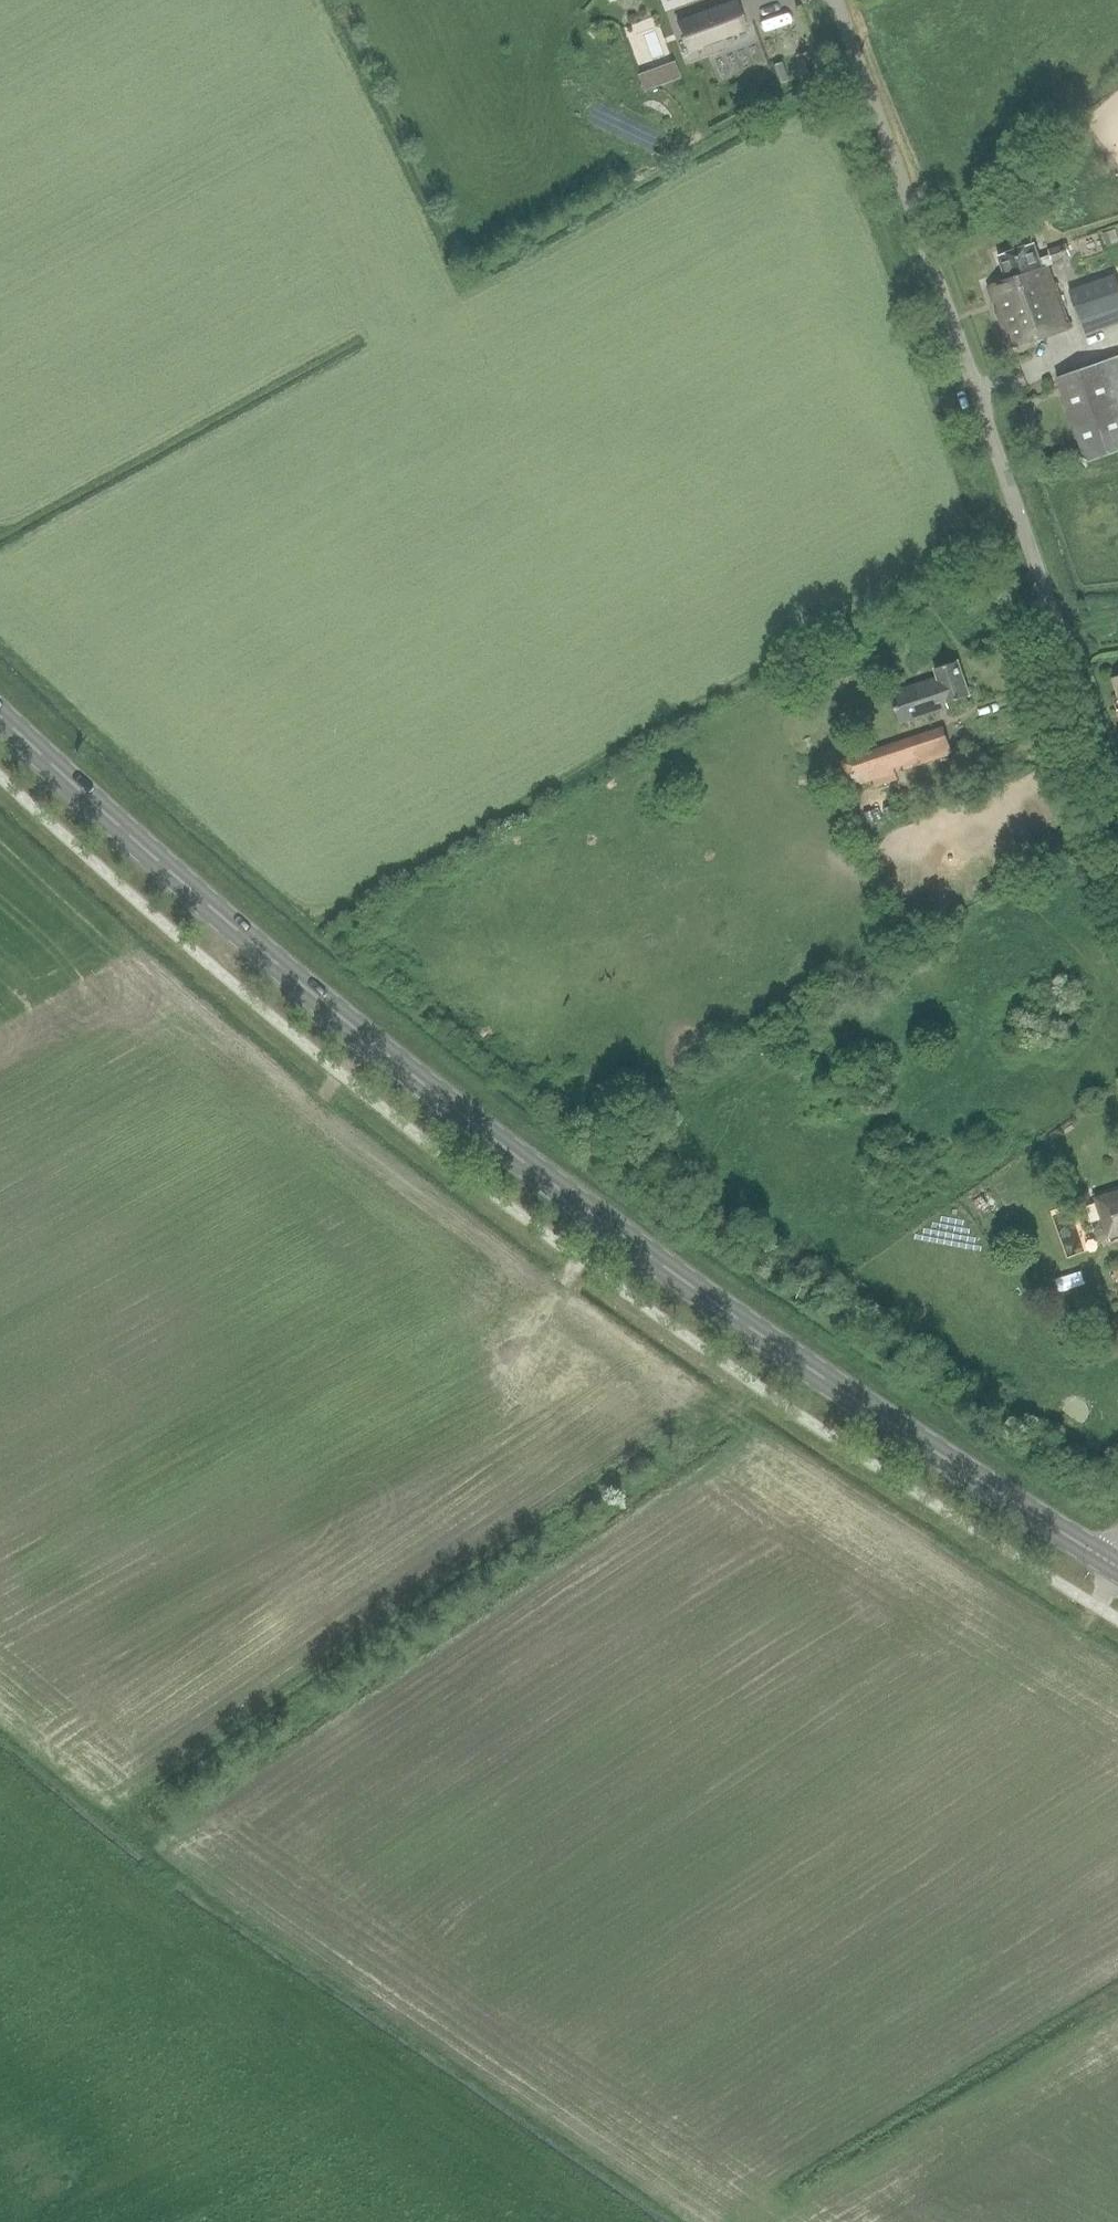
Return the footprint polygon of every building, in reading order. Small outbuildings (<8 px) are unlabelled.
[(691,54),(749,33),(737,0),(736,0),(679,21),(691,54)] [(1103,234),(1108,247),(1117,243),(1117,238),(1115,230),(1103,234)] [(1030,341),(1071,327),(1057,284),(1057,282),(1054,283),(1048,265),(1055,263),(1054,260),(1072,254),(1068,243),(1049,249),(1051,254),(1041,257),(1035,241),(999,253),(1008,278),(990,284),(995,300),(998,299),(1001,307),(998,308),(1010,345),(1029,339),(1030,341)] [(1085,335),(1117,323),(1117,283),(1115,275),(1070,291),(1085,335)] [(1057,376),(1086,461),(1117,450),(1117,355),(1057,376)] [(948,702),(969,695),(958,662),(936,670),(939,678),(894,693),(904,721),(950,706),(948,702)] [(943,725),(843,758),(852,787),(874,780),(876,785),(897,778),(894,768),(903,765),(904,769),(952,753),(943,725)] [(1095,1191),(1111,1239),(1117,1237),(1117,1184),(1095,1191)] [(1067,1230),(1071,1249),(1085,1247),(1081,1227),(1067,1230)] [(1112,1343),(1117,1338),(1117,1318),(1117,1317),(1101,1329),(1112,1343)]
